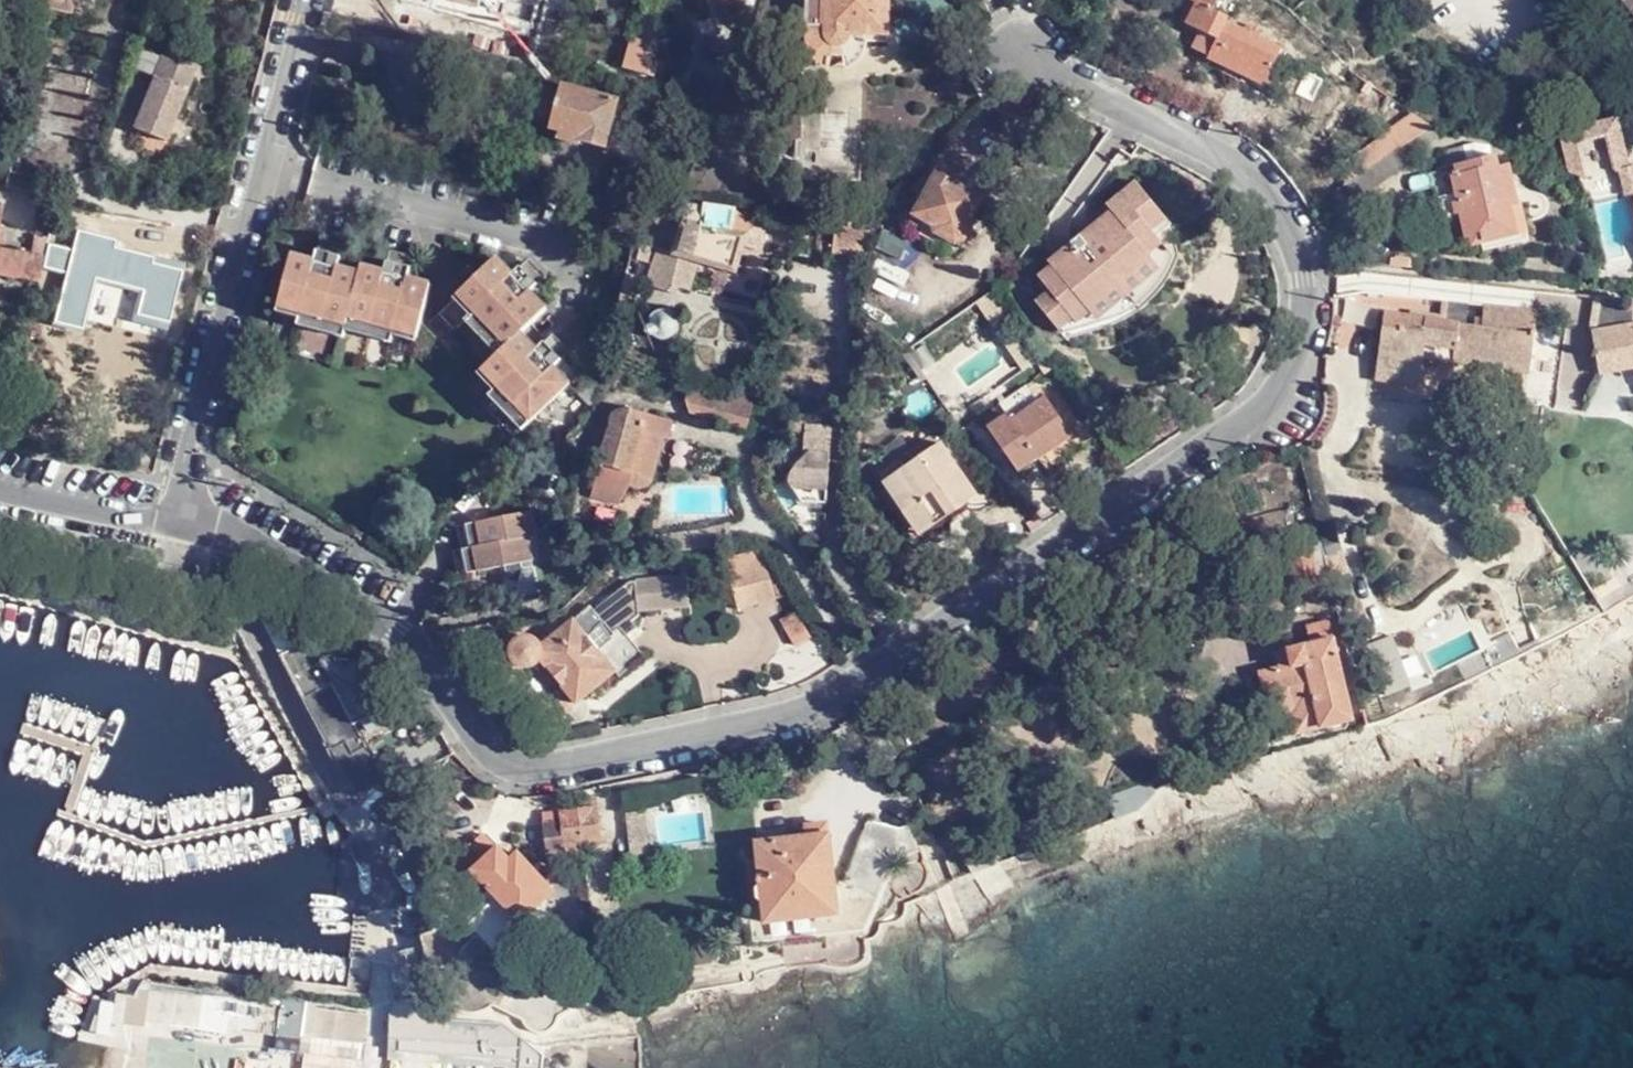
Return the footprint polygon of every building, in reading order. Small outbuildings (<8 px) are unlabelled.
[(888,0),(810,0),(809,27),(822,28),(825,37),(830,43),(836,46),(844,44),(847,43),(852,58),(860,50),(866,43),(868,34),(886,35),(888,0)] [(1192,0),(1181,22),(1191,27),(1202,5),(1192,0)] [(1202,5),(1191,27),(1199,32),(1193,47),(1210,55),(1210,58),(1267,83),(1268,81),(1282,88),(1296,53),(1227,21),(1228,19),(1227,16),(1223,13),(1228,0),(1192,0),(1202,5)] [(1632,22),(1632,0),(1620,0),(1632,22)] [(822,28),(809,27),(811,34),(815,46),(821,55),(831,61),(841,61),(852,58),(847,43),(844,44),(836,46),(830,43),(825,37),(822,28)] [(627,39),(623,71),(652,75),(657,43),(627,39)] [(127,78),(113,113),(133,122),(130,129),(163,143),(194,72),(188,70),(191,63),(168,52),(164,60),(161,58),(147,91),(142,90),(144,84),(127,78)] [(782,127),(800,128),(803,82),(783,92),(782,127)] [(604,148),(617,99),(562,84),(549,130),(568,135),(567,139),(604,148)] [(1632,200),(1632,186),(1630,172),(1624,173),(1611,125),(1555,139),(1563,170),(1618,177),(1622,191),(1632,201),(1632,200)] [(799,146),(800,128),(782,127),(782,143),(799,146)] [(1109,142),(1100,137),(1096,145),(1104,150),(1109,142)] [(1104,150),(1096,145),(1076,176),(1085,182),(1112,200),(1119,202),(1123,201),(1129,197),(1130,192),(1127,186),(1120,181),(1129,166),(1104,150)] [(1517,206),(1507,168),(1498,168),(1495,157),(1436,171),(1438,180),(1432,182),(1441,216),(1444,220),(1448,220),(1456,218),(1462,243),(1471,240),(1472,249),(1481,247),(1484,252),(1528,242),(1520,206),(1517,206)] [(931,188),(915,215),(935,228),(935,232),(953,244),(962,241),(972,225),(971,220),(981,201),(956,185),(960,178),(934,161),(920,181),(931,188)] [(23,163),(20,177),(39,181),(42,168),(23,163)] [(1085,182),(1076,176),(1066,190),(1076,196),(1079,193),(1085,182)] [(675,215),(668,203),(649,214),(656,225),(675,215)] [(730,221),(732,210),(691,204),(684,223),(689,225),(677,263),(658,257),(648,286),(668,292),(672,284),(690,290),(699,264),(719,269),(726,246),(733,247),(740,225),(730,221)] [(291,217),(281,214),(276,232),(285,234),(291,217)] [(935,228),(915,215),(908,224),(908,232),(924,242),(930,240),(935,232),(935,228)] [(1100,242),(1074,222),(1030,281),(1050,296),(1051,294),(1072,310),(1083,294),(1089,294),(1094,295),(1101,290),(1109,281),(1112,274),(1113,265),(1093,250),(1100,242)] [(861,255),(863,228),(836,225),(833,252),(861,255)] [(143,288),(151,264),(154,252),(126,244),(127,237),(93,227),(91,232),(76,228),(53,318),(82,325),(96,277),(143,288)] [(646,264),(652,239),(643,235),(636,261),(646,264)] [(41,260),(44,243),(31,241),(28,258),(41,260)] [(334,282),(337,268),(343,246),(322,241),(315,262),(312,277),(334,282)] [(404,291),(409,277),(414,258),(390,251),(386,271),(381,285),(404,291)] [(41,260),(28,258),(0,252),(0,279),(36,285),(41,260)] [(502,256),(466,286),(480,302),(475,309),(506,347),(498,354),(488,363),(502,381),(496,386),(528,424),(568,388),(554,370),(542,381),(527,361),(538,353),(522,333),(547,310),(530,290),(522,298),(507,282),(516,273),(502,256)] [(431,283),(409,277),(404,291),(381,285),(386,271),(363,265),(359,273),(337,268),(334,282),(312,277),(315,262),(292,257),(280,303),(303,309),(300,317),(347,328),(349,321),(394,333),(396,327),(418,333),(431,283)] [(522,298),(530,290),(546,277),(532,260),(516,273),(507,282),(522,298)] [(183,272),(151,264),(143,288),(140,302),(135,300),(128,323),(133,324),(130,340),(163,348),(183,272)] [(480,302),(466,286),(458,293),(470,310),(471,312),(467,315),(498,354),(506,347),(475,309),(480,302)] [(1481,330),(1534,338),(1535,332),(1539,304),(1486,295),(1483,319),(1481,330)] [(303,309),(280,303),(277,315),(299,321),(300,317),(303,309)] [(632,312),(618,309),(615,325),(626,329),(632,312)] [(671,341),(677,337),(680,335),(682,330),(683,320),(679,315),(674,311),(668,309),(660,310),(654,312),(652,317),(650,323),(651,329),(653,335),(658,339),(665,341),(671,341)] [(1528,374),(1534,338),(1481,330),(1473,327),(1382,314),(1378,330),(1365,328),(1361,346),(1375,349),(1422,357),(1528,374)] [(300,317),(299,321),(297,328),(344,341),(345,333),(347,328),(300,317)] [(1481,330),(1483,319),(1475,317),(1473,327),(1481,330)] [(347,328),(345,333),(392,345),(393,340),(394,333),(349,321),(347,328)] [(1590,332),(1600,374),(1632,367),(1632,328),(1632,323),(1590,332)] [(394,333),(393,340),(415,344),(418,333),(396,327),(394,333)] [(1534,338),(1528,374),(1526,386),(1556,391),(1565,337),(1535,332),(1534,338)] [(554,370),(562,363),(568,358),(553,340),(538,353),(527,361),(542,381),(554,370)] [(1422,357),(1375,349),(1369,379),(1417,386),(1422,357)] [(502,381),(488,363),(478,372),(492,389),(488,392),(519,432),(528,424),(496,386),(502,381)] [(554,370),(568,388),(577,381),(562,363),(554,370)] [(744,428),(754,400),(732,393),(731,399),(691,388),(686,403),(691,414),(744,428)] [(1070,438),(1045,401),(1013,421),(1007,414),(985,428),(1017,474),(1070,438)] [(667,443),(673,422),(636,412),(620,409),(614,410),(609,415),(608,422),(609,428),(601,465),(625,471),(626,478),(631,483),(636,487),(642,486),(650,484),(653,479),(663,442),(667,443)] [(881,480),(901,513),(910,508),(925,532),(965,505),(956,491),(962,487),(934,445),(881,480)] [(971,501),(962,487),(956,491),(965,505),(971,501)] [(910,508),(901,513),(918,538),(925,532),(910,508)] [(530,513),(477,524),(481,548),(474,550),(480,574),(530,563),(526,541),(536,538),(530,513)] [(481,548),(477,524),(456,528),(461,553),(452,555),(459,579),(480,574),(474,550),(481,548)] [(725,561),(737,611),(775,602),(763,552),(725,561)] [(673,580),(675,609),(689,608),(688,579),(673,580)] [(630,583),(635,611),(675,609),(673,580),(630,583)] [(591,605),(542,645),(544,650),(544,657),(543,659),(540,663),(575,704),(614,672),(619,676),(643,657),(626,637),(620,630),(630,623),(636,618),(635,611),(630,583),(594,610),(591,605)] [(630,623),(620,630),(626,637),(635,629),(630,623)] [(328,652),(313,624),(296,633),(301,644),(282,654),(331,750),(343,744),(350,756),(365,748),(352,722),(381,706),(355,654),(342,660),(336,649),(328,652)] [(1260,673),(1271,715),(1301,709),(1302,716),(1291,718),(1295,736),(1353,722),(1329,624),(1306,629),(1310,645),(1274,653),(1278,668),(1260,673)] [(544,650),(542,645),(535,639),(528,638),(519,640),(511,645),(510,654),(516,662),(526,668),(535,667),(540,663),(543,659),(544,657),(544,650)] [(1407,693),(1402,674),(1390,676),(1396,696),(1407,693)] [(1301,709),(1271,715),(1277,740),(1295,736),(1291,718),(1302,716),(1301,709)] [(595,795),(574,799),(576,810),(582,849),(602,846),(597,807),(596,807),(595,795)] [(564,851),(582,849),(576,810),(559,813),(560,821),(540,824),(544,856),(557,874),(565,870),(564,851)] [(629,842),(645,840),(641,814),(625,815),(629,842)] [(971,874),(1000,864),(981,831),(953,842),(971,874)] [(553,893),(517,854),(510,859),(499,847),(498,848),(484,835),(459,857),(521,923),(553,893)] [(917,852),(911,835),(897,840),(893,849),(861,836),(842,882),(879,898),(895,859),(917,852)] [(837,916),(828,837),(753,844),(763,923),(837,916)] [(648,860),(645,840),(629,842),(632,863),(648,860)] [(392,971),(400,1004),(392,1005),(390,1008),(387,1042),(397,1043),(396,1054),(517,1064),(517,1067),(540,1067),(541,1059),(501,1027),(473,1024),(444,1020),(433,994),(420,985),(412,949),(397,952),(393,955),(391,961),(392,971)] [(250,1032),(254,1005),(149,993),(146,1005),(145,1018),(222,1028),(250,1032)] [(221,1037),(222,1028),(145,1018),(146,1005),(109,1000),(107,1027),(143,1031),(144,1028),(221,1037)] [(303,1011),(254,1005),(250,1032),(300,1037),(303,1011)] [(387,1042),(386,1062),(461,1067),(517,1067),(517,1064),(396,1054),(397,1043),(387,1042)]
